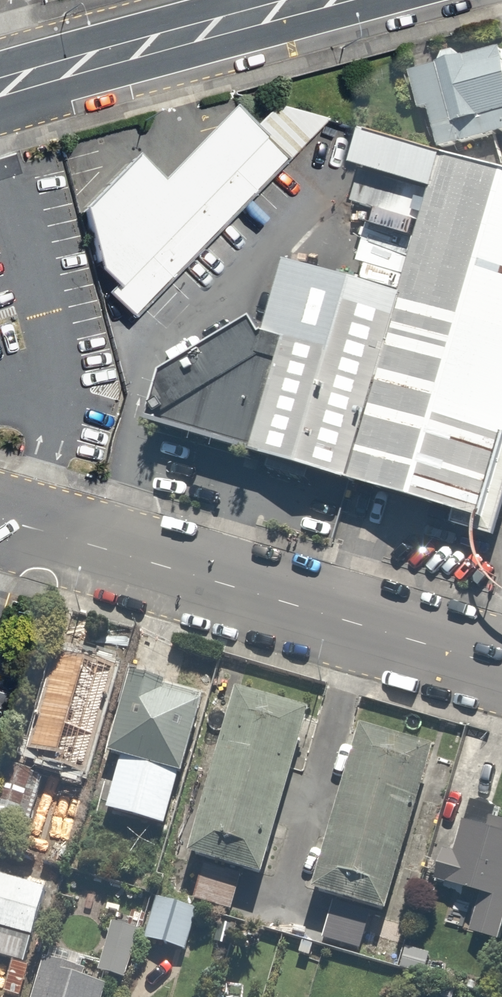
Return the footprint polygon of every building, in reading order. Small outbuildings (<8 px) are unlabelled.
[(409,74),(419,112),(433,109),(444,155),(501,140),(501,49),(474,56),(472,51),(446,58),(447,64),(409,74)] [(111,299),(137,322),(291,167),(241,117),(167,191),(144,164),(90,218),(106,277),(119,291),(111,299)] [(349,477),(480,514),(501,445),(501,174),(436,154),(399,290),(349,477)] [(249,447),(349,477),(399,290),(281,256),(260,329),(279,334),(249,447)] [(145,414),(249,447),(279,334),(260,329),(248,313),(158,367),(145,414)] [(123,667),(61,651),(31,766),(93,782),(123,667)] [(206,698),(133,680),(113,757),(126,760),(111,819),(170,835),(206,698)] [(306,720),(238,702),(195,867),(264,885),(306,720)] [(314,902),(334,908),(324,942),(359,952),(369,918),(398,927),(444,770),(360,745),(314,902)] [(11,771),(0,818),(0,824),(28,830),(41,778),(11,771)] [(470,803),(456,852),(448,850),(438,887),(480,898),(470,933),(501,942),(501,822),(499,822),(501,812),(470,803)] [(52,886),(0,873),(0,963),(10,965),(17,937),(38,943),(52,886)] [(243,889),(202,875),(193,902),(234,915),(243,889)] [(201,915),(164,903),(150,948),(187,960),(201,915)] [(144,926),(114,919),(100,979),(129,986),(144,926)] [(10,965),(2,996),(26,996),(32,971),(10,965)] [(32,996),(116,996),(117,995),(39,973),(32,996)]
